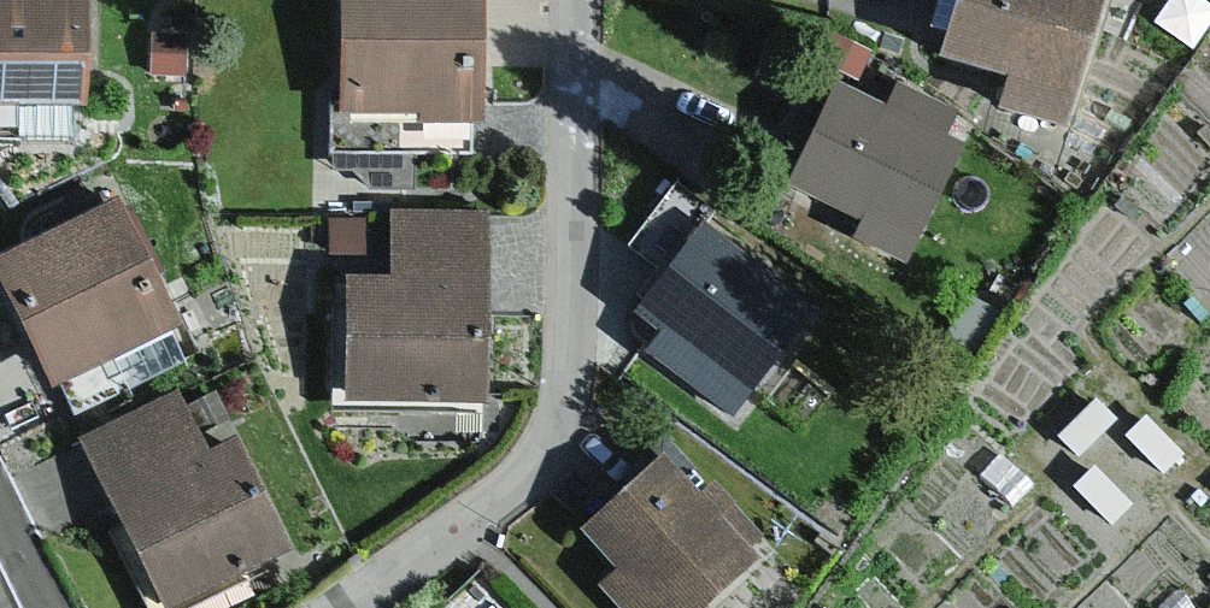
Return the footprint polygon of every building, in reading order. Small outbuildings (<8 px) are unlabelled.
[(15,102),(67,103),(68,0),(0,0),(0,102),(15,102)] [(326,108),(410,109),(410,121),(472,122),(472,0),(326,0),(326,108)] [(923,52),(989,70),(978,109),(1049,128),(1085,0),(938,0),(923,52)] [(1147,22),(1187,49),(1209,15),(1209,10),(1195,0),(1161,0),(1147,22)] [(829,32),(815,62),(855,81),(869,52),(829,32)] [(145,33),(144,75),(181,76),(182,34),(145,33)] [(876,108),(827,84),(777,183),(859,224),(852,238),(900,262),(956,151),(939,143),(953,115),(889,82),(876,108)] [(0,102),(0,136),(15,137),(15,102),(0,102)] [(410,109),(326,108),(325,167),(348,167),(362,188),(408,188),(408,155),(472,155),(472,122),(410,121),(410,109)] [(621,244),(652,268),(689,220),(709,195),(678,171),(621,244)] [(0,250),(0,311),(37,387),(53,379),(160,328),(166,324),(105,199),(0,250)] [(379,209),(379,275),(478,276),(478,210),(379,209)] [(360,217),(324,217),(324,248),(360,249),(360,217)] [(806,308),(689,220),(652,268),(618,311),(647,333),(634,349),(723,416),(806,308)] [(379,275),(333,274),(330,399),(476,402),(478,276),(379,275)] [(963,295),(941,333),(970,349),(991,311),(963,295)] [(160,328),(53,379),(72,416),(178,363),(160,328)] [(208,389),(184,400),(197,430),(222,419),(208,389)] [(94,501),(198,451),(169,390),(64,440),(94,501)] [(94,501),(146,607),(148,607),(279,544),(227,437),(198,451),(94,501)] [(647,454),(570,528),(610,569),(591,588),(611,607),(688,607),(744,555),(740,550),(686,495),(647,454)] [(706,477),(686,495),(740,550),(758,533),(706,477)]
